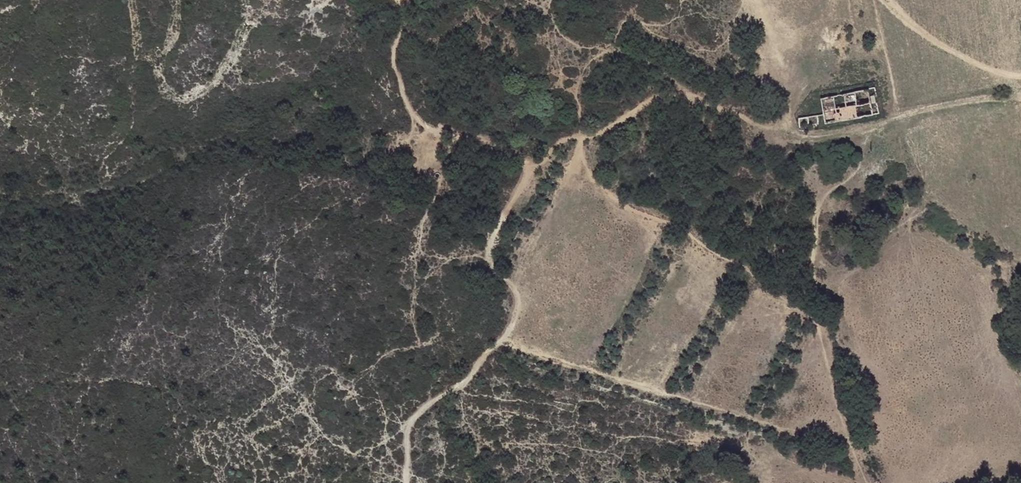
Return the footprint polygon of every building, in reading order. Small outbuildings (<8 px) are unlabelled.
[(813,106),(815,117),(847,110),(861,108),(857,82),(811,89),(813,106)] [(878,105),(879,103),(876,92),(868,94),(869,107),(878,105)] [(796,110),(798,120),(814,117),(815,117),(813,106),(796,110)]
